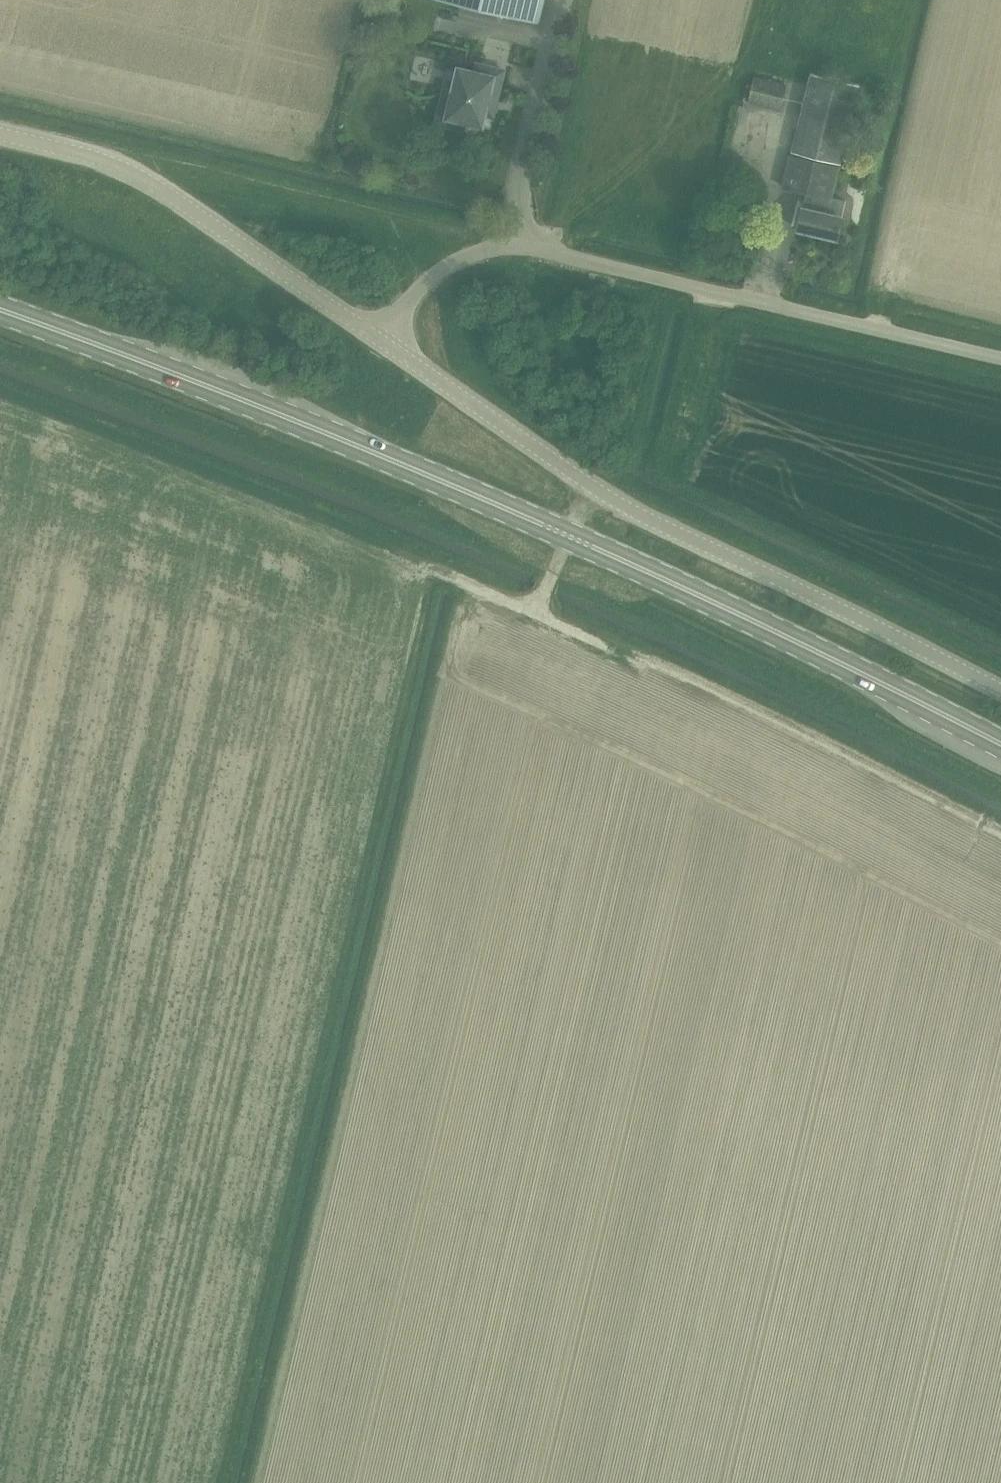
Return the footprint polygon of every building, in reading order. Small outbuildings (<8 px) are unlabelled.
[(461,5),(539,23),(544,0),(443,0),(461,4),(461,5)] [(860,86),(834,79),(836,71),(825,68),(823,77),(811,74),(792,152),(841,164),(860,86)] [(485,114),(493,116),(502,80),(475,73),(473,81),(456,77),(452,93),(444,91),(434,132),(461,138),(465,122),(482,126),(485,114)] [(751,85),(747,84),(743,101),(781,110),(787,85),(753,77),(751,85)] [(832,197),(839,166),(790,155),(782,187),(807,193),(798,230),(837,239),(846,201),(832,197)] [(607,285),(595,283),(593,295),(604,297),(607,285)]
